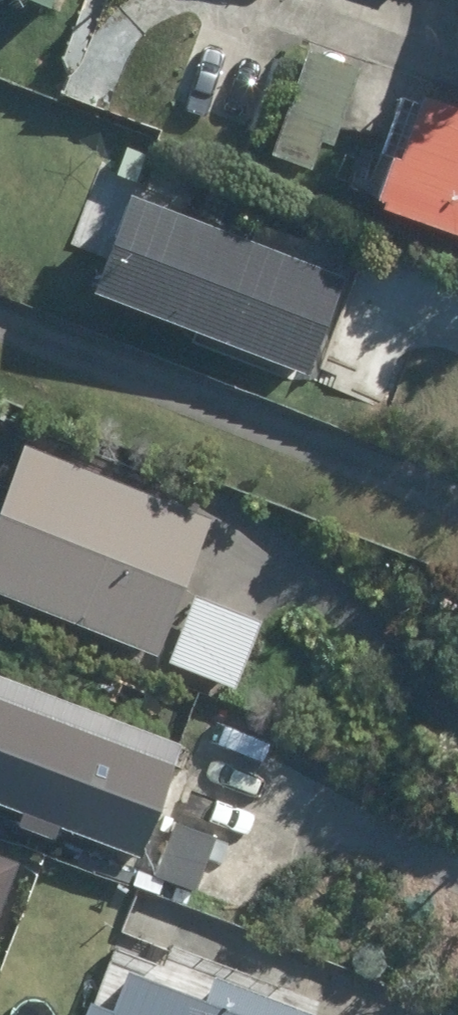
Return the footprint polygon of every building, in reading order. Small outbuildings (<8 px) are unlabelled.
[(54,8),(71,14),(76,0),(57,0),(54,8)] [(310,51),(272,155),(311,169),(321,140),(332,144),(358,68),(310,51)] [(408,91),(406,98),(382,90),(362,142),(386,151),(367,203),(457,236),(457,109),(408,91)] [(90,292),(305,378),(343,284),(127,198),(90,292)] [(0,502),(0,595),(156,658),(210,522),(23,447),(0,502)] [(20,815),(15,827),(49,840),(54,827),(135,858),(178,746),(0,678),(0,807),(20,815)] [(175,821),(151,879),(194,896),(217,838),(175,821)] [(212,980),(202,1003),(124,974),(108,1013),(87,1004),(82,1014),(303,1014),(212,980)]
